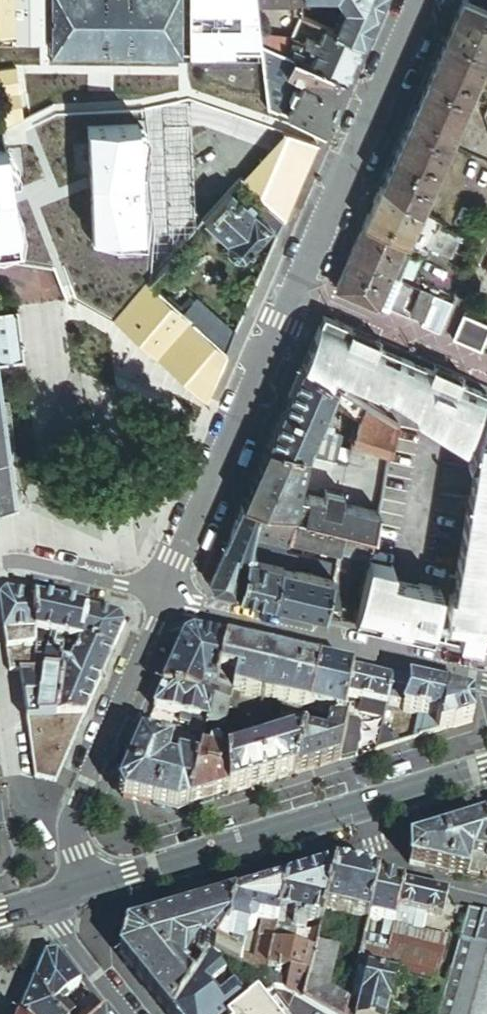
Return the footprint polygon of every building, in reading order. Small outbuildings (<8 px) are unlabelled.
[(258,5),(257,0),(0,0),(0,32),(50,32),(50,46),(264,45),(262,34),(258,5)] [(345,8),(335,31),(363,44),(382,0),(341,0),(345,8)] [(464,0),(463,0),(447,36),(486,53),(486,10),(464,0)] [(328,28),(303,18),(293,41),(287,54),(298,59),(305,44),(296,40),(305,20),(327,30),(328,28)] [(347,80),(363,44),(335,31),(328,28),(327,30),(322,43),(316,41),(316,42),(312,51),(318,53),(312,65),(347,80)] [(293,41),(262,34),(264,45),(287,54),(293,41)] [(486,54),(486,53),(447,36),(427,82),(468,99),(486,54)] [(302,61),(312,65),(318,53),(312,51),(316,42),(311,40),(308,45),(305,44),(298,59),(302,61)] [(287,54),(264,45),(273,107),(280,110),(292,80),(294,81),(302,61),(298,59),(287,54)] [(296,102),(290,115),(325,130),(347,80),(312,65),(302,61),(294,81),(303,85),(301,91),(295,89),(291,100),(296,102)] [(457,125),(468,99),(427,82),(408,128),(448,146),(457,125)] [(139,126),(90,127),(93,240),(141,239),(139,126)] [(448,146),(408,128),(382,187),(419,213),(448,146)] [(20,246),(6,144),(5,144),(0,145),(0,248),(20,246)] [(258,217),(267,206),(242,184),(233,195),(258,217)] [(405,244),(419,213),(382,187),(365,227),(405,244)] [(258,217),(233,195),(207,224),(228,243),(229,252),(238,260),(246,260),(272,231),(258,217)] [(279,237),(286,221),(267,206),(258,217),(272,231),(279,237)] [(439,227),(440,223),(419,213),(405,244),(415,248),(428,254),(430,248),(439,227)] [(391,277),(405,244),(365,227),(351,260),(391,277)] [(453,258),(462,237),(439,227),(430,248),(453,258)] [(401,282),(415,248),(405,244),(391,277),(401,282)] [(378,307),(391,277),(351,260),(338,290),(378,307)] [(200,301),(165,270),(151,285),(227,354),(237,334),(206,319),(207,315),(195,306),(200,301)] [(388,311),(401,282),(391,277),(378,307),(388,311)] [(227,354),(151,285),(117,323),(207,402),(227,354)] [(426,322),(437,298),(422,292),(412,316),(426,322)] [(424,328),(442,335),(455,306),(437,298),(426,322),(424,328)] [(24,360),(17,308),(0,310),(0,363),(24,360)] [(385,348),(387,344),(326,317),(305,365),(339,387),(345,391),(349,380),(367,387),(406,410),(425,366),(385,348)] [(466,317),(455,341),(482,353),(486,342),(486,326),(466,317)] [(339,387),(305,365),(269,445),(310,455),(317,437),(334,399),(339,387)] [(459,382),(425,366),(406,410),(417,419),(444,435),(459,382)] [(18,507),(0,379),(0,509),(18,507)] [(459,382),(444,435),(466,449),(486,403),(486,394),(459,382)] [(362,416),(365,404),(345,391),(339,387),(334,399),(362,416)] [(395,455),(400,426),(365,404),(362,416),(354,445),(395,455)] [(310,455),(338,462),(342,446),(345,435),(328,428),(323,439),(317,437),(310,455)] [(486,457),(486,429),(470,471),(472,471),(472,479),(480,480),(486,459),(486,457)] [(300,495),(310,455),(269,445),(243,504),(295,516),(300,495)] [(342,446),(338,462),(348,465),(353,449),(342,446)] [(486,459),(480,480),(473,526),(486,528),(486,457),(486,459)] [(473,526),(480,480),(472,479),(465,524),(473,526)] [(373,534),(378,513),(379,512),(356,507),(359,497),(327,489),(324,499),(310,495),(309,498),(300,495),(295,516),(346,528),(373,534)] [(290,538),(295,516),(243,504),(209,583),(214,590),(239,596),(254,534),(288,542),(290,538)] [(340,550),(346,528),(295,516),(290,538),(340,550)] [(473,526),(465,524),(459,557),(486,564),(486,528),(473,526)] [(368,556),(373,534),(346,528),(340,550),(352,552),(354,553),(368,556)] [(286,553),(288,542),(254,534),(239,596),(274,604),(282,567),(286,553)] [(352,552),(340,550),(337,565),(333,579),(325,616),(339,619),(348,582),(345,582),(341,581),(343,572),(347,573),(352,552)] [(294,570),(297,556),(286,553),(282,567),(294,570)] [(352,558),(367,562),(368,559),(368,556),(354,553),(352,558)] [(459,557),(452,604),(486,612),(486,564),(459,557)] [(367,562),(364,576),(382,580),(385,563),(368,559),(367,562)] [(333,579),(337,565),(326,562),(322,576),(333,579)] [(391,606),(396,578),(391,577),(393,565),(385,563),(382,580),(388,581),(385,605),(391,606)] [(274,604),(325,616),(333,579),(322,576),(294,570),(282,567),(274,604)] [(382,580),(364,576),(353,622),(372,627),(382,580)] [(425,598),(427,586),(396,578),(391,606),(387,630),(417,637),(425,598)] [(388,581),(382,580),(372,627),(387,630),(391,606),(385,605),(388,581)] [(441,588),(427,586),(425,598),(438,601),(441,588)] [(0,601),(0,606),(4,636),(35,634),(35,601),(6,594),(0,601)] [(434,625),(448,627),(452,604),(438,601),(425,598),(417,637),(431,640),(434,625)] [(88,613),(35,601),(35,634),(45,637),(48,638),(81,645),(88,613)] [(452,604),(448,627),(463,630),(460,647),(486,653),(486,612),(452,604)] [(119,620),(88,613),(81,645),(113,652),(124,629),(119,620)] [(431,640),(460,647),(463,630),(448,627),(434,625),(431,640)] [(35,655),(35,634),(4,636),(7,657),(35,655)] [(45,637),(35,634),(35,655),(39,655),(39,648),(41,648),(45,637)] [(170,672),(162,690),(200,699),(202,688),(216,691),(227,645),(192,636),(183,641),(170,672)] [(39,655),(35,655),(35,673),(43,674),(45,656),(43,656),(48,638),(45,637),(41,648),(39,648),(39,655)] [(76,656),(81,645),(48,638),(43,656),(45,656),(43,674),(61,676),(62,664),(63,653),(76,656)] [(113,652),(81,645),(76,656),(72,666),(62,664),(61,676),(57,721),(84,720),(113,652)] [(319,666),(227,645),(216,691),(218,691),(233,695),(240,696),(264,702),(274,704),(284,706),(308,712),(319,666)] [(72,666),(76,656),(63,653),(62,664),(72,666)] [(35,655),(7,657),(10,675),(20,674),(35,673),(35,655)] [(353,674),(319,666),(308,712),(337,719),(342,720),(342,718),(347,699),(353,674)] [(43,674),(35,673),(20,674),(27,721),(57,721),(61,676),(43,674)] [(393,683),(353,674),(347,699),(365,703),(387,708),(393,683)] [(470,701),(393,683),(387,708),(404,712),(403,715),(416,719),(425,721),(422,739),(471,724),(470,701)] [(218,691),(216,691),(202,688),(200,699),(213,702),(231,706),(232,699),(217,696),(218,691)] [(200,699),(162,690),(154,709),(182,716),(190,718),(209,722),(213,702),(200,699)] [(231,706),(230,711),(237,712),(240,700),(232,698),(232,699),(231,706)] [(225,732),(230,711),(231,706),(213,702),(209,722),(207,728),(225,732)] [(245,729),(253,734),(258,714),(271,717),(274,704),(264,702),(245,729)] [(384,721),(387,708),(365,703),(362,716),(384,721)] [(307,720),(308,712),(284,706),(281,719),(299,724),(298,731),(302,732),(304,725),(305,725),(307,720)] [(266,737),(271,717),(258,714),(253,734),(266,737)] [(188,726),(190,718),(182,716),(180,724),(188,726)] [(205,738),(207,728),(209,722),(190,718),(188,726),(186,734),(182,750),(192,752),(201,755),(203,745),(205,738)] [(358,722),(342,718),(342,720),(348,721),(345,733),(338,764),(349,761),(358,722)] [(290,734),(297,736),(298,731),(299,724),(281,719),(279,724),(288,726),(287,733),(290,734)] [(348,721),(342,720),(337,719),(336,723),(329,725),(328,729),(345,733),(348,721)] [(410,742),(422,739),(425,721),(416,719),(410,742)] [(55,785),(84,720),(57,721),(27,721),(34,779),(55,785)] [(172,748),(182,750),(186,734),(147,725),(140,740),(172,748)] [(225,743),(225,732),(207,728),(205,738),(225,743)] [(338,764),(345,733),(328,729),(325,745),(302,739),(293,778),(338,764)] [(392,748),(388,736),(381,734),(376,752),(392,748)] [(301,739),(301,737),(289,740),(226,760),(227,797),(293,778),(302,739),(301,739)] [(188,809),(201,755),(192,752),(190,762),(179,760),(178,767),(168,764),(172,748),(140,740),(118,790),(123,799),(176,813),(188,809)] [(214,748),(203,745),(201,755),(209,756),(210,751),(210,750),(211,749),(212,749),(213,748),(214,748)] [(227,797),(226,760),(218,758),(219,753),(217,749),(214,748),(213,748),(212,749),(211,749),(210,750),(210,751),(209,756),(201,755),(188,809),(227,797)] [(482,824),(408,847),(409,867),(482,884),(486,867),(486,862),(486,841),(482,824)] [(324,911),(333,869),(286,883),(279,917),(285,919),(307,925),(320,928),(324,911)] [(378,880),(333,869),(324,911),(338,915),(345,916),(368,922),(369,919),(378,880)] [(397,911),(403,886),(378,880),(369,919),(384,923),(393,925),(397,911)] [(264,924),(277,927),(279,917),(286,883),(232,899),(215,953),(241,966),(243,958),(249,935),(252,935),(253,934),(254,932),(257,922),(264,924)] [(441,921),(447,896),(403,886),(397,911),(415,915),(424,917),(441,921)] [(232,899),(126,931),(119,954),(166,1013),(173,1013),(195,983),(186,978),(189,974),(183,970),(197,949),(202,953),(206,948),(215,953),(232,899)] [(415,915),(397,911),(393,925),(411,930),(415,915)] [(344,924),(345,916),(338,915),(337,922),(344,924)] [(421,932),(424,917),(415,915),(411,930),(421,932)] [(277,927),(273,944),(280,945),(285,919),(279,917),(277,927)] [(305,933),(307,925),(285,919),(280,945),(290,947),(294,930),(305,933)] [(387,953),(393,925),(384,923),(380,941),(364,937),(362,945),(362,947),(387,953)] [(254,972),(266,978),(268,966),(273,944),(277,927),(264,924),(258,950),(263,951),(260,965),(255,964),(254,972)] [(411,930),(393,925),(387,953),(383,968),(382,974),(394,977),(436,987),(448,938),(421,932),(411,930)] [(362,947),(362,945),(353,943),(350,953),(360,955),(362,947)] [(309,975),(315,952),(290,947),(280,945),(273,944),(268,966),(284,969),(292,971),(309,975)] [(316,944),(315,952),(309,975),(303,1001),(325,1013),(346,1013),(348,1005),(357,968),(358,962),(360,955),(350,953),(339,950),(316,944)] [(474,948),(459,944),(440,1013),(456,1013),(474,948)] [(387,953),(362,947),(360,955),(358,962),(383,968),(387,953)] [(212,959),(215,953),(206,948),(202,953),(212,959)] [(474,948),(456,1013),(486,1013),(486,951),(474,948)] [(21,1013),(69,1013),(60,1002),(76,989),(79,986),(57,958),(45,957),(21,1013)] [(243,958),(241,966),(254,972),(255,964),(256,961),(243,958)] [(383,968),(358,962),(357,968),(366,970),(382,974),(383,968)] [(207,966),(195,983),(173,1013),(243,1013),(244,1013),(231,996),(217,1008),(209,997),(222,986),(207,966)] [(276,989),(280,990),(284,969),(268,966),(266,978),(265,982),(275,989),(276,989)] [(366,970),(357,968),(348,1005),(357,1007),(366,970)] [(394,977),(382,974),(366,970),(357,1007),(356,1013),(385,1013),(394,977)] [(303,1001),(309,975),(292,971),(288,991),(303,1001)] [(288,991),(280,990),(276,989),(275,989),(244,1013),(243,1013),(323,1013),(288,991)] [(86,1006),(91,1001),(85,993),(79,998),(86,1006)] [(91,1001),(86,1006),(77,1013),(102,1013),(91,1001)] [(348,1005),(346,1013),(356,1013),(357,1007),(348,1005)]
